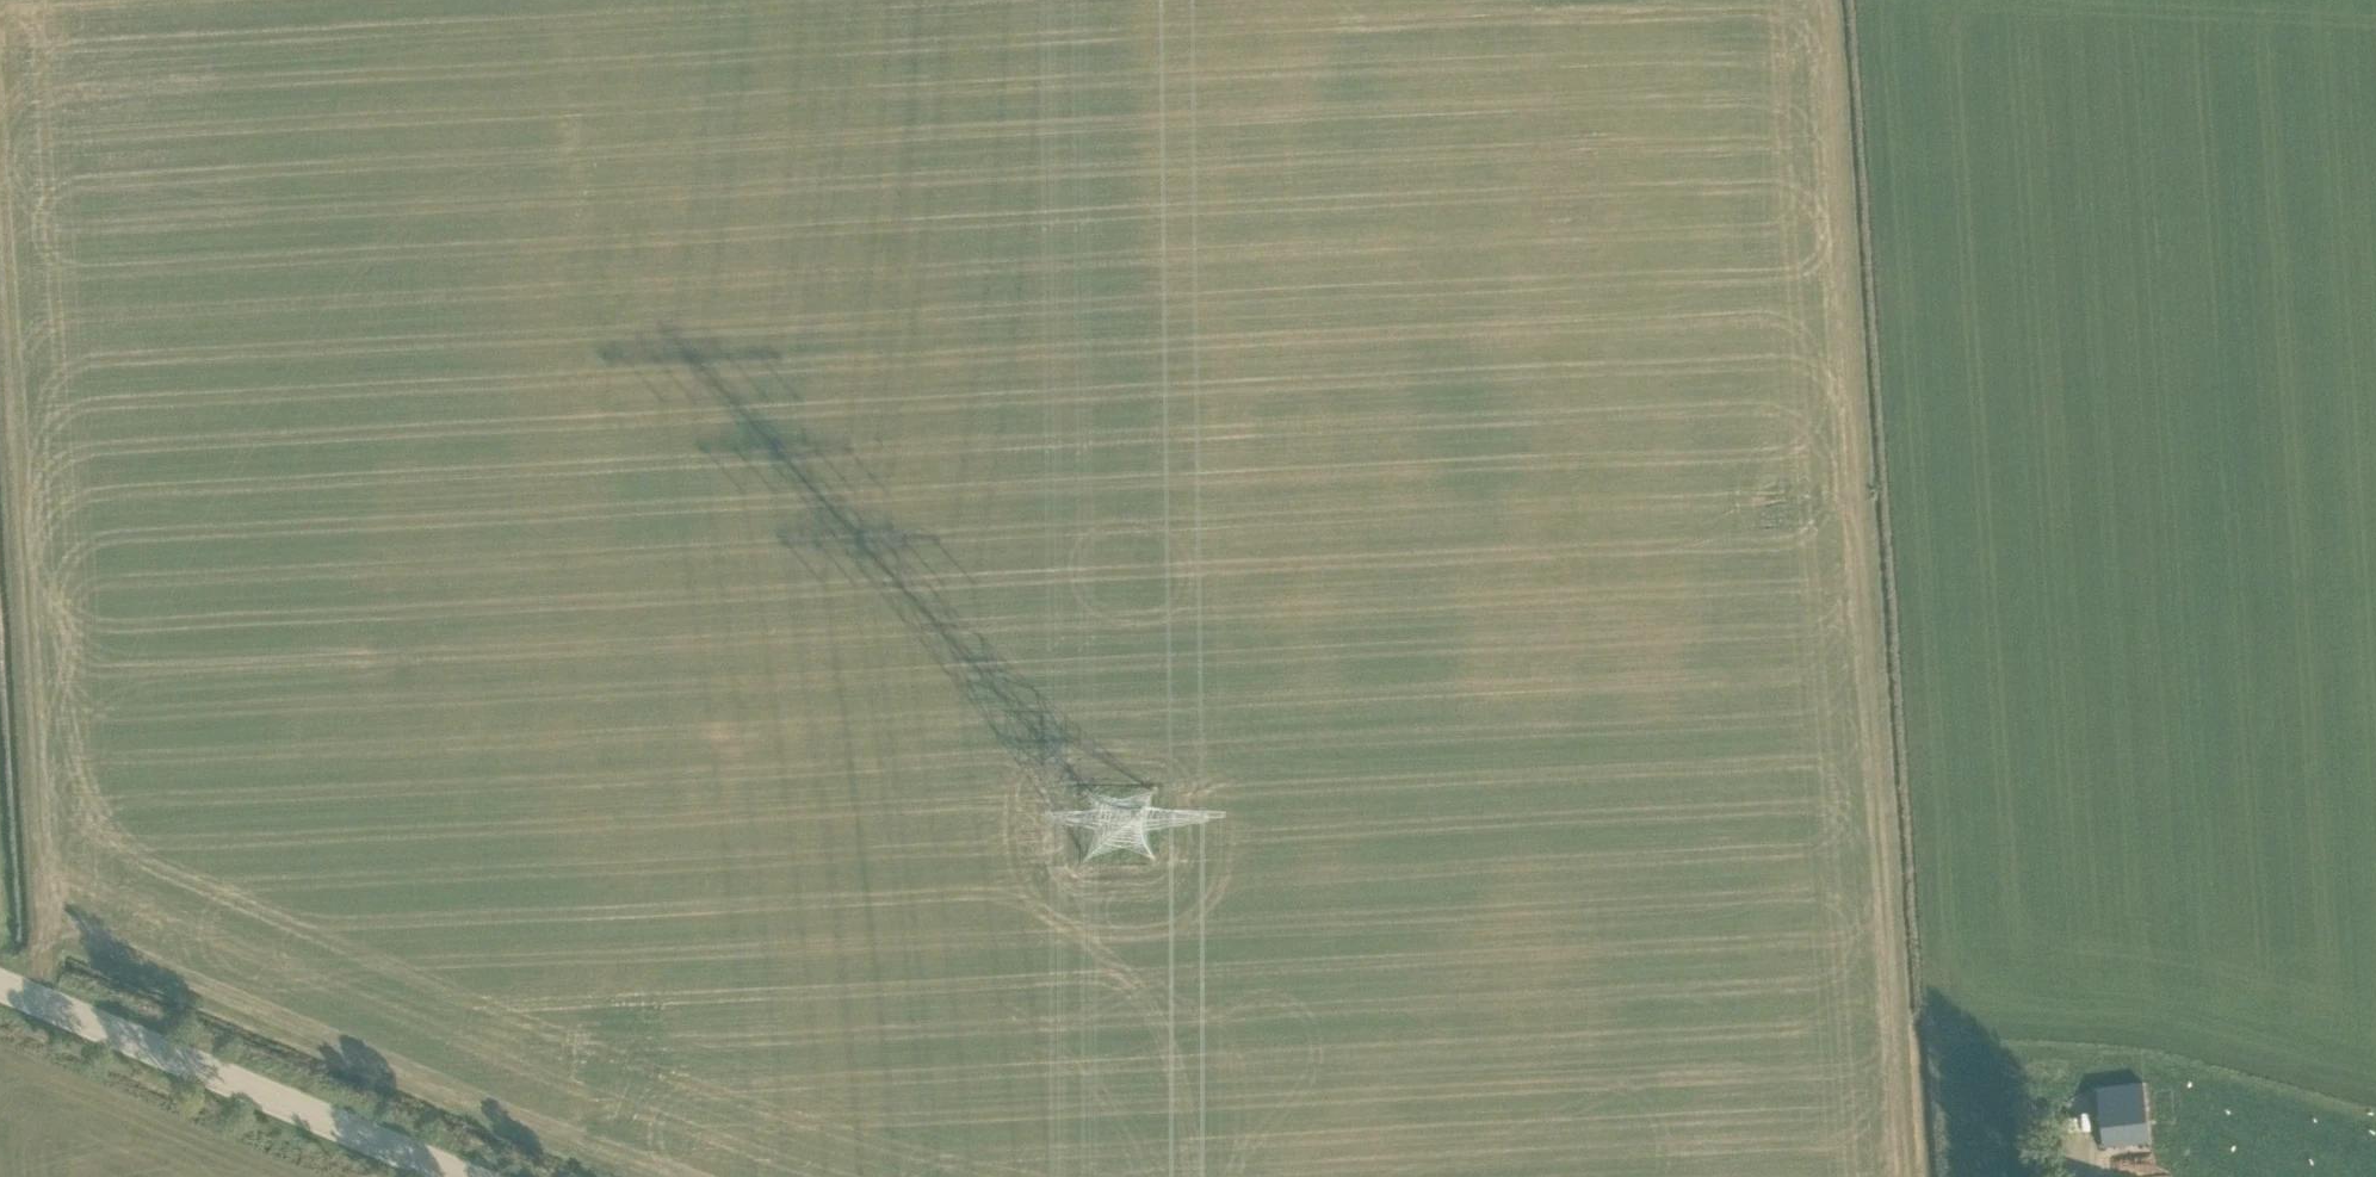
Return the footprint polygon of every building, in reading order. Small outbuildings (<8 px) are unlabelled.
[(2150,1143),(2144,1083),(2098,1087),(2104,1147),(2150,1143)]
